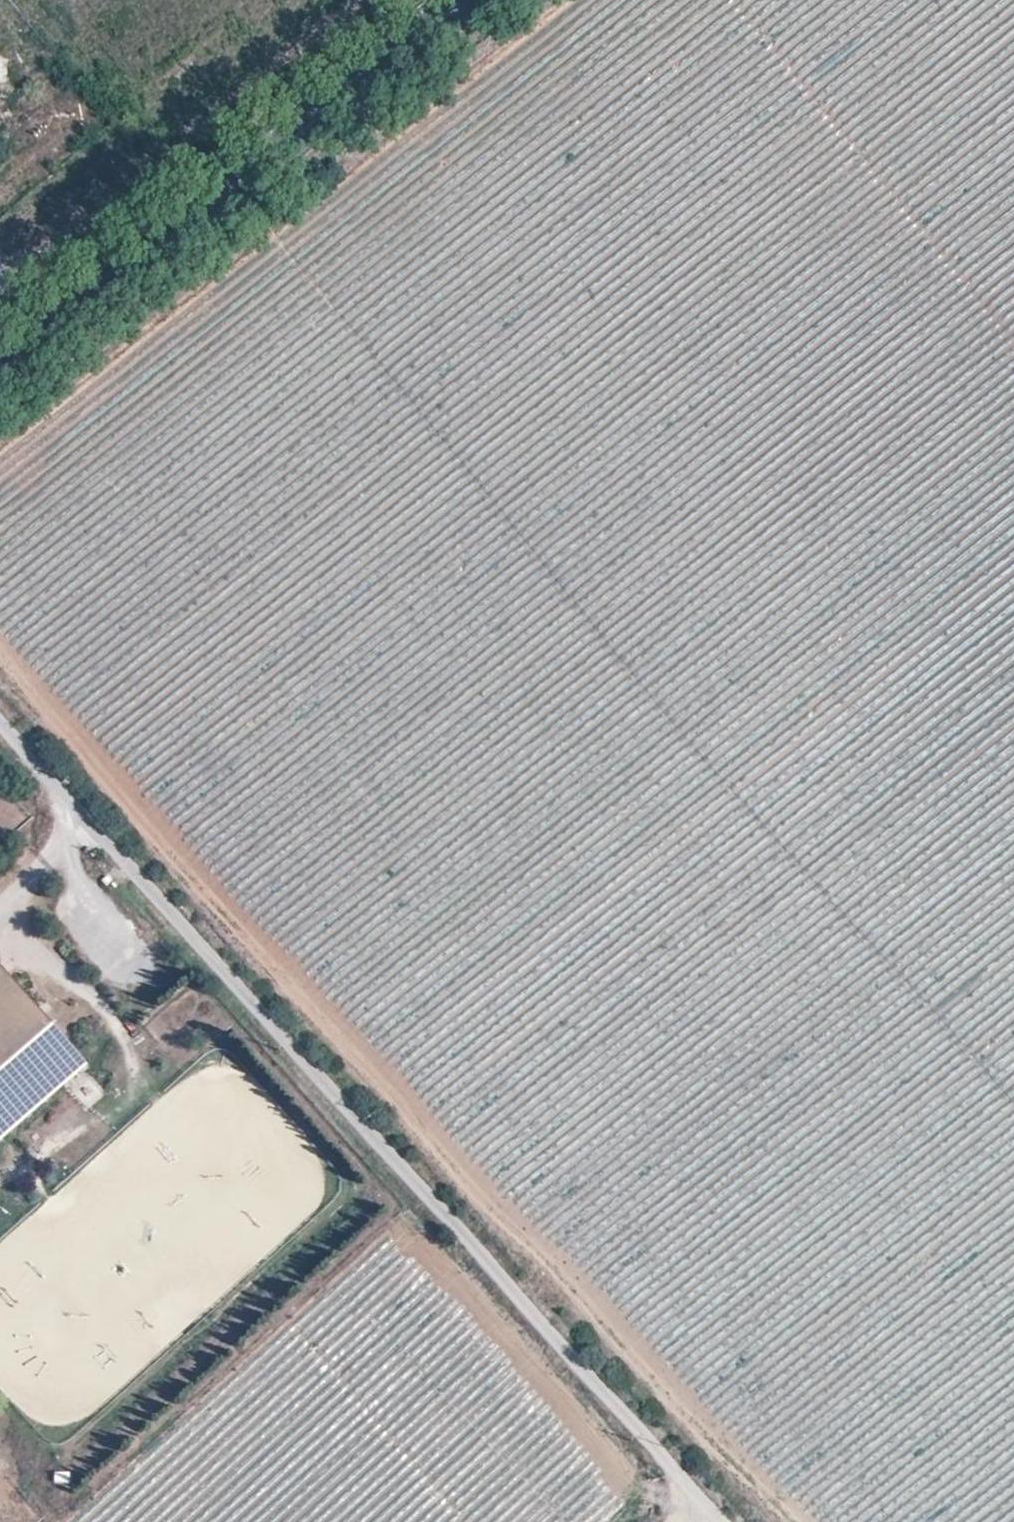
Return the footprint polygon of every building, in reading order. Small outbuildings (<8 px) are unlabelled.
[(81,1060),(0,970),(0,1133),(81,1060)] [(7,1508),(0,1510),(0,1521),(11,1521),(7,1508)]
